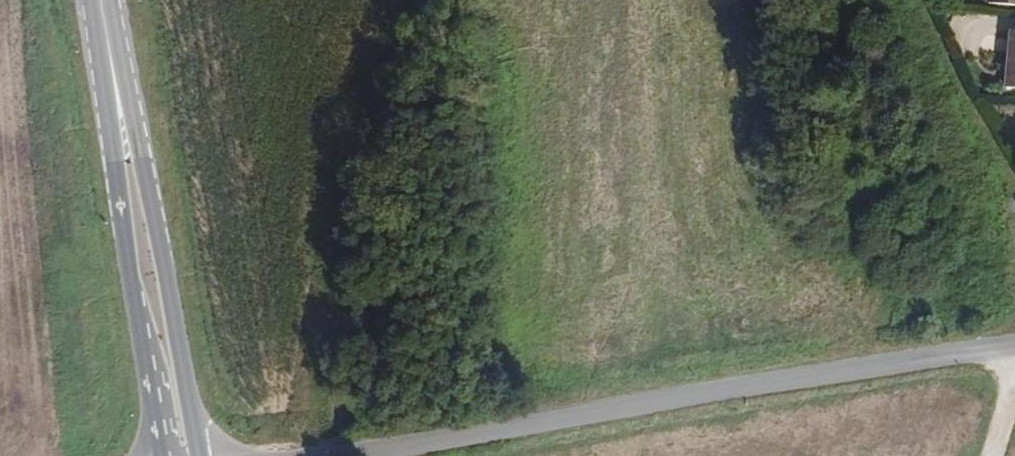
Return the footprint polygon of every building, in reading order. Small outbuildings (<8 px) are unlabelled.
[(1011,31),(1005,88),(1014,89),(1014,32),(1011,31)]
